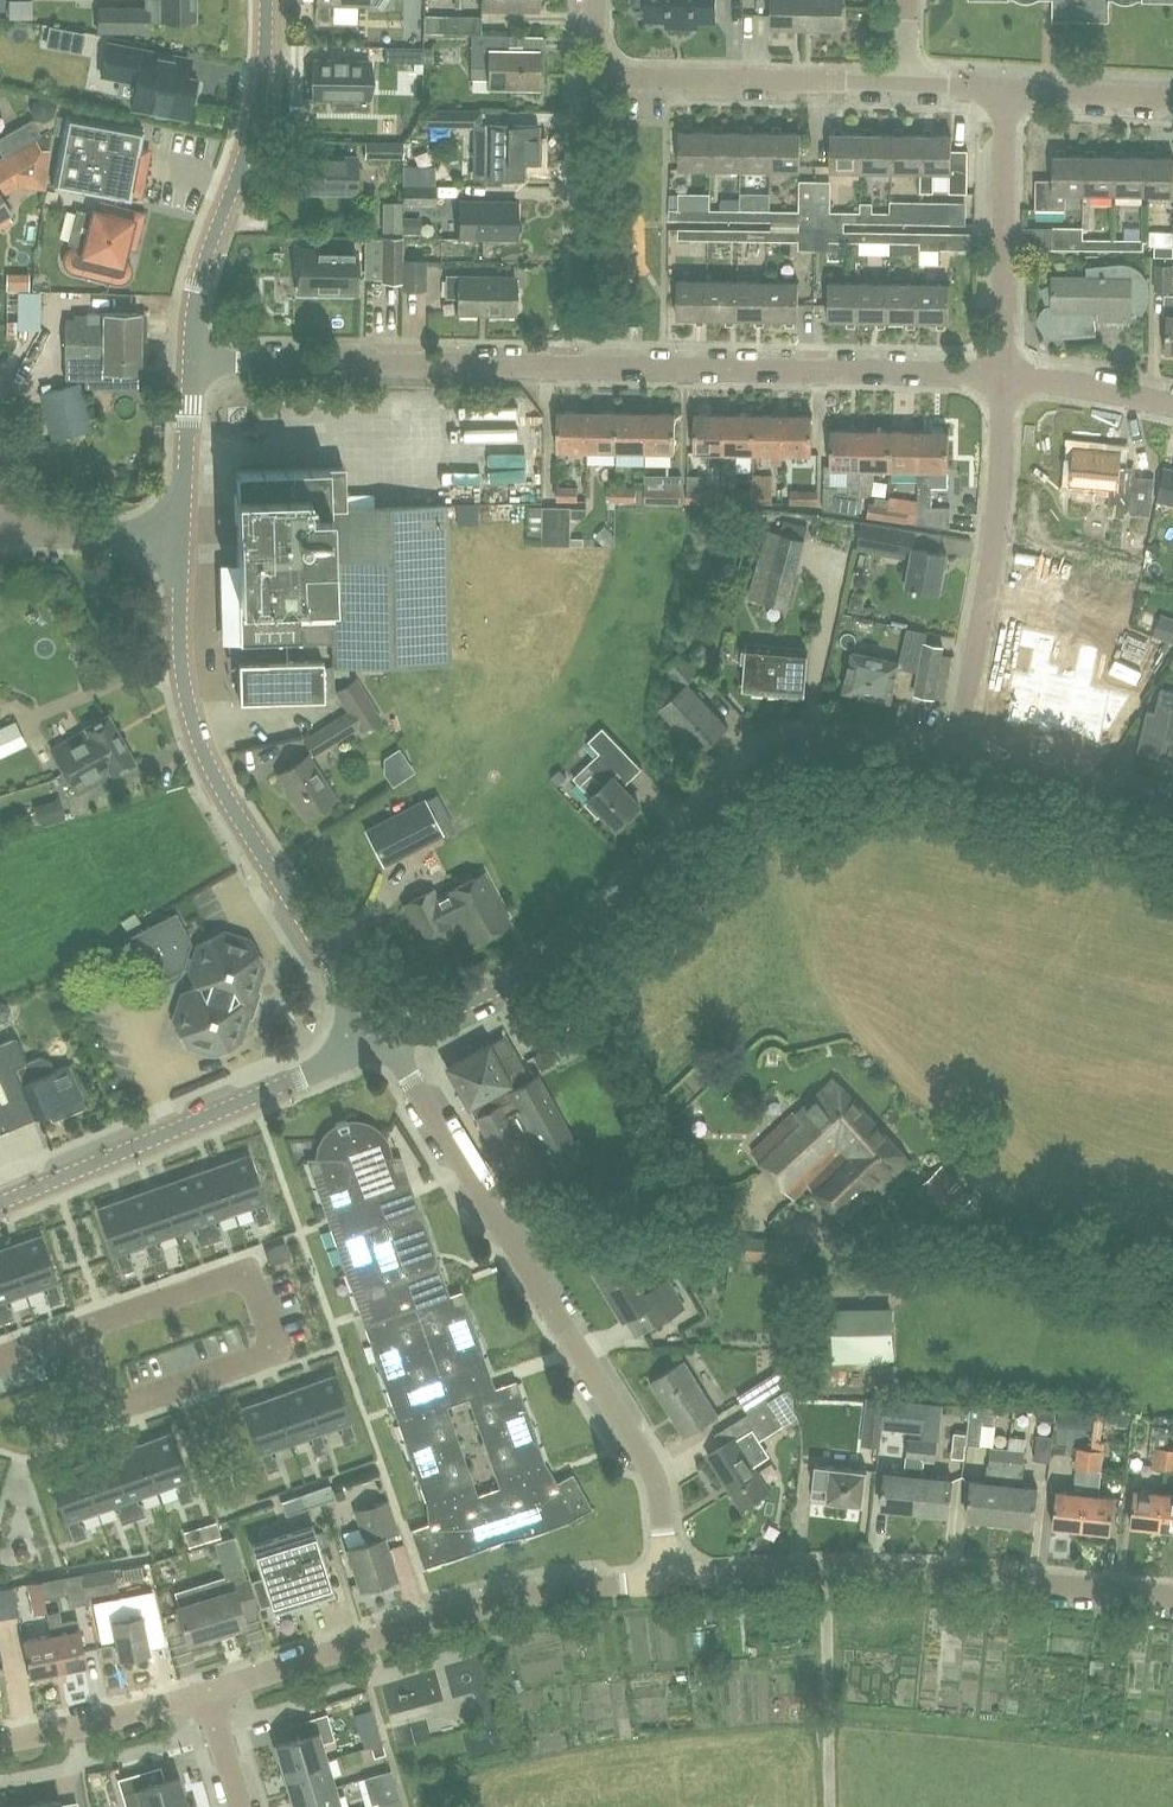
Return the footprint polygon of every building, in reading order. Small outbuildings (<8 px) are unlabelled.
[(195,0),(145,0),(145,6),(98,6),(98,33),(150,32),(150,22),(162,22),(162,19),(195,20),(195,0)] [(539,0),(482,0),(482,12),(538,13),(539,0)] [(631,6),(647,6),(646,19),(667,20),(666,26),(681,27),(682,0),(631,0),(631,6)] [(681,27),(698,27),(698,21),(716,21),(717,0),(682,0),(681,27)] [(772,29),(808,29),(807,0),(773,0),(772,29)] [(808,29),(843,30),(844,0),(807,0),(808,29)] [(1054,21),(1111,21),(1111,0),(1054,0),(1054,21)] [(472,30),(482,31),(482,16),(424,15),(424,32),(472,33),(472,30)] [(87,32),(51,25),(48,45),(83,51),(87,32)] [(490,80),(490,88),(537,89),(538,73),(542,73),(542,54),(538,54),(538,53),(509,52),(509,37),(507,37),(507,31),(482,31),(472,30),(472,33),(472,68),(472,80),(490,80)] [(127,77),(138,80),(133,106),(153,110),(157,115),(162,116),(167,114),(188,118),(191,102),(195,102),(198,82),(194,81),(195,77),(171,73),(174,55),(108,42),(103,76),(126,80),(127,77)] [(423,61),(423,47),(387,47),(387,61),(423,61)] [(370,101),(371,62),(316,61),(315,100),(370,101)] [(482,126),(482,110),(424,109),(420,117),(424,125),(482,126)] [(139,195),(141,194),(142,193),(143,192),(143,191),(144,190),(150,156),(150,154),(150,153),(150,152),(149,150),(148,149),(147,148),(146,148),(141,147),(145,129),(67,115),(54,186),(132,200),(133,195),(137,195),(138,195),(139,195)] [(32,119),(0,137),(0,148),(5,157),(42,136),(32,119)] [(537,164),(537,126),(484,125),(483,163),(483,183),(523,184),(524,164),(537,164)] [(0,159),(0,174),(8,170),(17,186),(45,189),(51,149),(52,133),(51,131),(42,136),(5,157),(0,159)] [(711,169),(711,132),(680,132),(680,168),(711,169)] [(740,169),(741,132),(711,132),(711,169),(740,169)] [(770,170),(771,133),(741,132),(740,169),(770,170)] [(771,133),(770,170),(801,170),(802,133),(771,133)] [(861,171),(862,134),(831,134),(830,170),(861,171)] [(891,171),(891,134),(862,134),(861,171),(891,171)] [(921,172),(921,135),(891,134),(891,171),(921,172)] [(925,135),(921,135),(921,172),(923,172),(923,192),(935,192),(936,172),(950,172),(950,192),(967,193),(968,150),(952,150),(952,135),(925,135)] [(405,158),(404,141),(366,141),(366,157),(405,158)] [(1053,178),(1037,178),(1036,208),(1067,209),(1067,207),(1083,207),(1083,192),(1084,155),(1054,155),(1053,178)] [(1114,193),(1114,156),(1084,155),(1083,192),(1114,193)] [(357,195),(358,157),(301,156),(300,194),(357,195)] [(1144,193),(1144,157),(1114,156),(1114,193),(1144,193)] [(1144,193),(1172,194),(1172,157),(1144,157),(1144,193)] [(12,221),(8,213),(10,212),(0,194),(17,186),(8,170),(0,174),(0,227),(12,221)] [(403,205),(437,204),(437,184),(402,184),(403,205)] [(711,219),(711,209),(711,196),(670,195),(670,219),(680,219),(711,219)] [(516,241),(517,202),(461,200),(460,240),(516,241)] [(922,223),(922,201),(892,201),(892,212),(892,222),(922,223)] [(952,202),(922,201),(922,223),(952,223),(952,203),(952,202)] [(144,219),(144,217),(144,215),(144,214),(143,213),(142,212),(140,211),(101,202),(98,217),(94,216),(86,249),(80,247),(75,247),(69,249),(66,253),(65,259),(65,264),(69,269),(74,271),(81,273),(112,281),(116,282),(122,282),(127,280),(131,276),(132,270),(131,265),(127,260),(122,258),(125,246),(131,247),(133,247),(134,247),(135,246),(136,246),(137,245),(138,243),(144,219)] [(816,226),(816,202),(801,202),(801,211),(770,210),(770,213),(770,220),(773,220),(773,226),(801,226),(816,226)] [(849,222),(861,222),(862,212),(831,211),(832,202),(816,202),(816,226),(831,227),(845,227),(845,222),(849,222)] [(740,220),(740,210),(711,209),(711,219),(740,220)] [(770,220),(770,213),(770,210),(740,210),(740,220),(770,220)] [(892,222),(892,212),(862,212),(861,222),(862,222),(892,222)] [(801,249),(816,249),(816,226),(801,226),(773,226),(773,230),(773,240),(801,240),(801,249)] [(831,227),(816,226),(816,249),(831,250),(831,241),(861,242),(861,231),(845,231),(845,227),(831,227)] [(1082,248),(1083,227),(1054,226),(1053,247),(1082,248)] [(710,239),(710,229),(680,229),(680,239),(710,239)] [(740,239),(741,229),(710,229),(710,239),(740,239)] [(773,240),(773,230),(741,229),(740,239),(773,240)] [(891,242),(891,231),(861,231),(861,242),(861,241),(891,242)] [(921,242),(921,232),(891,231),(891,242),(921,242)] [(891,242),(891,253),(921,253),(921,249),(972,249),(972,232),(921,232),(921,242),(891,242)] [(402,259),(403,259),(403,236),(385,236),(385,282),(402,282),(402,259)] [(1113,249),(1113,239),(1093,238),(1093,248),(1113,249)] [(1123,249),(1143,249),(1143,239),(1123,239),(1123,249)] [(1155,245),(1155,247),(1155,256),(1172,256),(1172,246),(1155,245)] [(928,249),(928,268),(946,268),(946,249),(928,249)] [(356,294),(357,251),(299,250),(298,293),(356,294)] [(403,260),(403,259),(402,259),(402,282),(403,282),(403,289),(426,289),(426,260),(403,260)] [(1155,263),(1155,290),(1172,290),(1172,263),(1155,263)] [(1142,311),(1146,304),(1148,299),(1148,293),(1148,287),(1147,282),(1145,277),(1142,273),(1137,269),(1133,266),(1128,265),(1122,264),(1089,267),(1090,275),(1055,277),(1056,286),(1043,289),(1052,320),(1053,333),(1076,331),(1076,333),(1098,331),(1096,317),(1099,316),(1099,319),(1133,318),(1133,308),(1142,311)] [(459,297),(458,314),(515,315),(515,278),(447,277),(447,297),(459,297)] [(708,318),(708,281),(678,281),(677,318),(708,318)] [(738,318),(738,282),(708,281),(708,318),(738,318)] [(768,319),(768,282),(738,282),(738,318),(768,319)] [(768,282),(768,319),(798,319),(799,282),(768,282)] [(859,320),(859,284),(829,283),(828,320),(859,320)] [(889,320),(889,284),(859,284),(859,320),(889,320)] [(919,321),(919,284),(889,284),(889,320),(919,321)] [(919,284),(919,321),(950,321),(950,285),(919,284)] [(1164,295),(1163,315),(1167,315),(1166,352),(1172,352),(1172,295),(1164,295)] [(140,313),(73,313),(73,317),(65,317),(65,326),(65,359),(66,359),(67,380),(106,380),(106,371),(140,371),(140,313)] [(54,439),(93,430),(81,383),(42,392),(54,439)] [(589,451),(589,412),(559,411),(559,450),(589,451)] [(618,451),(618,412),(589,412),(589,451),(618,451)] [(646,452),(646,413),(618,412),(618,451),(646,452)] [(646,413),(646,452),(676,452),(676,413),(646,413)] [(725,466),(726,414),(695,414),(695,452),(711,452),(711,465),(725,466)] [(753,453),(754,415),(726,414),(725,466),(725,479),(739,479),(739,453),(753,453)] [(753,453),(772,453),(772,464),(783,464),(784,453),(784,415),(754,415),(753,453)] [(784,415),(784,453),(812,453),(812,415),(784,415)] [(861,497),(861,431),(831,431),(831,468),(850,469),(849,494),(839,492),(839,486),(825,486),(825,509),(859,514),(862,497),(861,497)] [(890,469),(891,431),(861,431),(861,497),(862,497),(869,497),(870,486),(875,486),(875,469),(890,469)] [(920,469),(920,431),(891,431),(890,469),(920,469)] [(920,431),(920,469),(918,512),(917,524),(951,529),(951,507),(932,507),(932,470),(948,470),(949,432),(920,431)] [(1150,516),(1153,486),(1154,478),(1135,476),(1136,467),(1118,466),(1119,453),(1074,449),(1070,484),(1110,488),(1108,507),(1130,509),(1130,514),(1150,516)] [(331,503),(346,503),(345,466),(236,469),(236,493),(235,493),(236,517),(331,515),(331,508),(331,503)] [(1165,467),(1164,472),(1159,495),(1157,502),(1172,505),(1172,468),(1165,467)] [(646,502),(682,502),(683,475),(646,474),(646,489),(646,502)] [(754,504),(774,504),(774,474),(754,474),(754,488),(754,504)] [(725,502),(725,488),(705,487),(705,475),(689,475),(688,503),(725,503),(725,502)] [(580,501),(580,486),(558,486),(558,501),(580,501)] [(618,502),(618,486),(608,486),(608,502),(618,502)] [(618,486),(618,502),(637,501),(638,486),(618,486)] [(725,488),(725,502),(734,502),(734,503),(754,504),(754,488),(733,488),(733,489),(725,488)] [(792,504),(820,504),(820,490),(792,489),(792,504)] [(889,505),(890,505),(892,498),(877,496),(876,503),(871,502),(868,517),(887,519),(889,505)] [(346,507),(346,503),(331,503),(331,508),(331,515),(236,517),(236,521),(239,521),(240,565),(238,565),(241,643),(334,640),(334,666),(451,663),(446,522),(451,522),(451,506),(446,506),(446,505),(346,507)] [(911,507),(890,505),(889,505),(887,519),(909,523),(911,507)] [(573,518),(574,506),(544,506),(544,545),(572,545),(573,518)] [(786,608),(808,526),(784,520),(781,534),(769,531),(751,598),(786,608)] [(917,530),(901,528),(862,522),(859,535),(857,549),(911,559),(910,565),(905,566),(900,570),(899,576),(902,581),(907,583),(907,585),(940,591),(947,554),(913,548),(917,530)] [(1095,588),(1095,587),(1098,571),(1086,569),(1089,555),(1101,557),(1104,541),(1078,536),(1076,550),(1043,545),(1037,577),(1095,588)] [(1095,588),(1037,577),(1032,610),(1064,616),(1061,630),(1086,635),(1092,604),(1099,605),(1102,588),(1095,587),(1095,588)] [(1014,691),(1007,723),(1021,727),(1022,722),(1037,725),(1050,662),(1056,636),(1024,629),(1020,645),(1034,648),(1029,672),(1014,668),(1009,690),(1014,691)] [(946,699),(954,656),(942,653),(943,646),(925,643),(915,694),(933,697),(946,699)] [(1074,676),(1063,731),(1086,736),(1085,740),(1100,743),(1103,729),(1109,731),(1132,694),(1132,693),(1092,685),(1100,646),(1081,643),(1074,676)] [(807,650),(749,644),(745,690),(803,695),(807,650)] [(890,702),(899,663),(853,652),(843,691),(890,702)] [(700,752),(728,727),(689,682),(698,674),(680,654),(666,667),(673,674),(666,680),(676,693),(660,707),(700,752)] [(242,701),(327,699),(325,660),(241,662),(242,701)] [(1050,662),(1037,725),(1038,725),(1037,730),(1052,733),(1053,729),(1063,731),(1074,676),(1059,672),(1061,665),(1050,662)] [(362,732),(384,717),(358,677),(335,690),(362,732)] [(1161,689),(1156,713),(1146,711),(1137,751),(1159,756),(1157,765),(1172,769),(1172,692),(1161,689)] [(52,751),(64,772),(103,750),(102,747),(120,737),(108,715),(85,728),(87,732),(52,751)] [(314,756),(345,737),(334,719),(303,739),(314,756)] [(27,744),(16,720),(0,727),(0,757),(27,744)] [(599,817),(604,812),(617,826),(625,818),(630,820),(638,811),(637,806),(639,804),(613,776),(612,765),(626,751),(603,727),(589,740),(600,752),(573,777),(592,797),(585,803),(599,817)] [(136,764),(120,737),(102,747),(103,750),(64,772),(76,793),(110,774),(112,777),(136,764)] [(271,749),(253,751),(254,767),(272,766),(271,749)] [(306,818),(336,798),(309,756),(279,775),(306,818)] [(40,823),(65,816),(61,797),(34,805),(40,823)] [(384,865),(443,834),(426,800),(367,831),(384,865)] [(510,924),(484,874),(447,892),(451,900),(440,905),(433,892),(405,905),(422,938),(450,924),(448,921),(458,916),(472,943),(510,924)] [(176,911),(128,936),(153,985),(183,970),(183,968),(191,971),(198,986),(183,993),(175,1020),(187,1045),(215,1054),(228,1047),(241,1041),(263,965),(252,942),(224,932),(199,944),(195,959),(187,956),(192,942),(176,911)] [(101,1011),(107,986),(102,985),(94,990),(89,1008),(101,1011)] [(15,1037),(0,1043),(0,1133),(48,1113),(52,1122),(86,1107),(69,1065),(55,1070),(51,1061),(40,1057),(25,1062),(15,1037)] [(493,1148),(529,1128),(545,1157),(556,1177),(586,1161),(538,1074),(530,1078),(507,1037),(489,1047),(489,1046),(448,1067),(493,1148)] [(851,1153),(879,1126),(835,1078),(798,1114),(796,1112),(753,1152),(794,1199),(809,1185),(847,1149),(851,1153)] [(369,1128),(364,1126),(359,1125),(353,1124),(348,1125),(347,1120),(336,1124),(338,1128),(334,1131),(330,1135),(326,1139),(324,1143),(322,1148),(321,1154),(320,1158),(306,1159),(427,1505),(429,1524),(411,1531),(425,1569),(506,1541),(526,1537),(569,1522),(593,1509),(574,1474),(558,1483),(546,1464),(517,1381),(496,1388),(493,1380),(462,1291),(450,1296),(402,1157),(388,1157),(387,1152),(386,1147),(384,1142),(381,1138),(377,1134),(373,1130),(369,1128)] [(688,1122),(670,1129),(683,1163),(701,1156),(688,1122)] [(847,1149),(809,1185),(844,1223),(910,1160),(879,1126),(851,1153),(847,1149)] [(249,1155),(218,1166),(234,1211),(255,1204),(257,1211),(254,1212),(258,1225),(271,1220),(249,1155)] [(953,1216),(974,1198),(943,1164),(923,1183),(953,1216)] [(218,1166),(188,1177),(211,1242),(223,1237),(219,1224),(216,1225),(213,1219),(234,1211),(218,1166)] [(188,1177),(159,1187),(175,1232),(196,1225),(198,1232),(195,1233),(199,1246),(211,1242),(188,1177)] [(175,1232),(159,1187),(129,1198),(145,1243),(144,1243),(151,1263),(164,1258),(160,1245),(157,1246),(154,1240),(175,1232)] [(144,1243),(145,1243),(129,1198),(99,1208),(122,1273),(135,1269),(130,1256),(127,1257),(125,1250),(144,1243)] [(25,1292),(46,1285),(48,1291),(45,1293),(50,1306),(63,1301),(40,1236),(9,1247),(25,1292)] [(767,1262),(768,1240),(729,1236),(727,1258),(767,1262)] [(768,1240),(767,1262),(801,1265),(803,1243),(768,1240)] [(290,1259),(285,1243),(264,1251),(270,1266),(290,1259)] [(15,1318),(10,1305),(7,1306),(5,1299),(25,1292),(9,1247),(0,1250),(0,1314),(3,1322),(15,1318)] [(653,1290),(629,1250),(595,1271),(624,1321),(646,1308),(655,1324),(684,1307),(669,1280),(653,1290)] [(835,1362),(896,1360),(894,1304),(832,1308),(835,1362)] [(183,1320),(103,1354),(117,1386),(196,1352),(183,1320)] [(684,1437),(720,1414),(687,1361),(651,1383),(684,1437)] [(750,1413),(795,1385),(793,1363),(739,1395),(750,1413)] [(321,1432),(340,1425),(343,1431),(339,1433),(344,1446),(357,1441),(334,1376),(304,1387),(320,1432),(321,1432)] [(795,1385),(750,1413),(765,1437),(797,1418),(795,1385)] [(274,1397),(290,1443),(311,1435),(313,1442),(310,1443),(315,1456),(328,1451),(321,1432),(320,1432),(304,1387),(274,1397)] [(244,1408),(267,1473),(280,1468),(275,1455),(272,1456),(270,1450),(290,1443),(274,1397),(244,1408)] [(909,1430),(924,1432),(927,1402),(886,1398),(882,1427),(909,1430)] [(922,1458),(922,1461),(936,1462),(942,1402),(928,1401),(924,1439),(922,1458)] [(967,1432),(966,1443),(981,1445),(984,1420),(996,1422),(997,1406),(971,1404),(968,1432),(967,1432)] [(1055,1420),(1056,1408),(1039,1408),(1037,1419),(1055,1420)] [(1091,1427),(1092,1411),(1081,1410),(1080,1427),(1091,1427)] [(1167,1468),(1169,1447),(1170,1432),(1168,1432),(1169,1427),(1152,1425),(1149,1457),(1154,1458),(1153,1466),(1167,1468)] [(866,1443),(881,1444),(882,1428),(868,1426),(866,1443)] [(1084,1529),(1094,1440),(1093,1440),(1093,1431),(1076,1429),(1075,1440),(1079,1441),(1078,1446),(1075,1467),(1076,1467),(1073,1492),(1058,1491),(1054,1526),(1084,1529)] [(766,1451),(753,1431),(738,1441),(737,1438),(709,1456),(742,1508),(770,1490),(754,1466),(767,1457),(764,1452),(766,1451)] [(966,1443),(967,1432),(955,1431),(953,1457),(965,1458),(966,1443)] [(156,1489),(177,1482),(179,1489),(176,1490),(181,1503),(194,1498),(171,1433),(140,1444),(156,1489)] [(1051,1461),(1054,1435),(1038,1433),(1035,1459),(1051,1461)] [(1009,1447),(1002,1520),(1034,1524),(1038,1489),(1023,1487),(1025,1466),(1024,1466),(1027,1437),(1010,1435),(1009,1447)] [(921,1468),(922,1458),(924,1439),(909,1437),(904,1476),(886,1474),(883,1507),(916,1511),(920,1477),(919,1477),(921,1468)] [(1094,1440),(1084,1529),(1114,1532),(1117,1497),(1098,1495),(1101,1470),(1103,1470),(1105,1449),(1104,1449),(1105,1441),(1094,1440)] [(134,1520),(146,1515),(141,1502),(138,1503),(136,1497),(156,1489),(140,1444),(111,1455),(134,1520)] [(1009,1447),(992,1446),(990,1464),(988,1464),(986,1483),(972,1481),(968,1516),(1002,1520),(1009,1447)] [(97,1510),(118,1503),(120,1510),(117,1511),(122,1524),(134,1520),(111,1455),(81,1465),(97,1510)] [(866,1471),(867,1459),(844,1457),(843,1469),(816,1466),(813,1500),(864,1505),(868,1471),(866,1471)] [(81,1465),(51,1476),(74,1541),(87,1536),(82,1523),(79,1524),(77,1518),(97,1510),(81,1465)] [(920,1477),(916,1511),(950,1514),(954,1481),(920,1477)] [(304,1508),(335,1497),(330,1484),(299,1495),(304,1508)] [(1160,1528),(1164,1492),(1136,1489),(1132,1525),(1160,1528)] [(1160,1528),(1172,1529),(1172,1493),(1164,1492),(1160,1528)] [(384,1537),(398,1532),(388,1499),(354,1510),(362,1536),(364,1536),(366,1542),(348,1548),(361,1589),(398,1578),(384,1537)] [(260,1608),(271,1605),(273,1613),(335,1593),(314,1525),(252,1544),(262,1577),(252,1581),(260,1608)] [(243,1566),(234,1536),(214,1542),(224,1572),(243,1566)] [(117,1590),(113,1569),(82,1575),(86,1595),(117,1590)] [(64,1577),(67,1593),(69,1605),(88,1602),(86,1595),(82,1575),(82,1573),(64,1577)] [(191,1640),(246,1624),(243,1614),(258,1609),(249,1578),(216,1588),(217,1594),(180,1605),(191,1640)] [(42,1580),(27,1583),(34,1614),(48,1611),(42,1580)] [(1,1589),(7,1618),(20,1615),(15,1587),(1,1589)] [(151,1652),(142,1608),(113,1614),(115,1622),(114,1622),(121,1659),(151,1652)] [(53,1635),(60,1671),(88,1665),(81,1629),(53,1635)] [(31,1677),(60,1671),(53,1635),(24,1641),(31,1677)] [(366,1747),(382,1742),(373,1710),(356,1715),(366,1747)] [(286,1772),(327,1760),(318,1731),(278,1744),(286,1772)] [(383,1743),(379,1744),(371,1747),(374,1758),(386,1754),(383,1743)] [(294,1799),(335,1787),(327,1760),(286,1772),(294,1799)] [(179,1776),(142,1787),(139,1775),(119,1781),(126,1804),(142,1799),(144,1806),(179,1806),(187,1805),(179,1776)] [(387,1801),(399,1798),(395,1786),(384,1789),(387,1801)] [(335,1787),(294,1799),(297,1806),(341,1806),(335,1787)] [(389,1806),(402,1806),(399,1798),(387,1801),(389,1806)]
